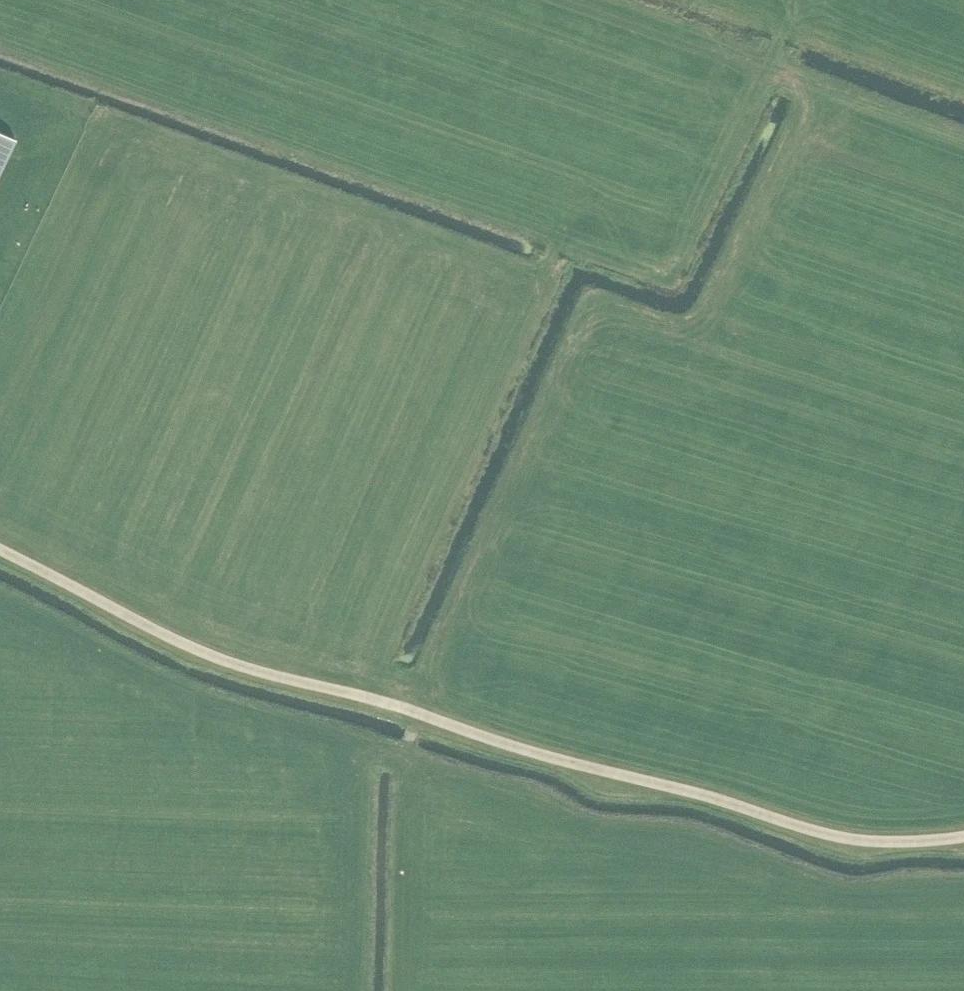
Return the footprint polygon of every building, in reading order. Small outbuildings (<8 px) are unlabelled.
[(12,145),(0,139),(0,171),(12,145)]
